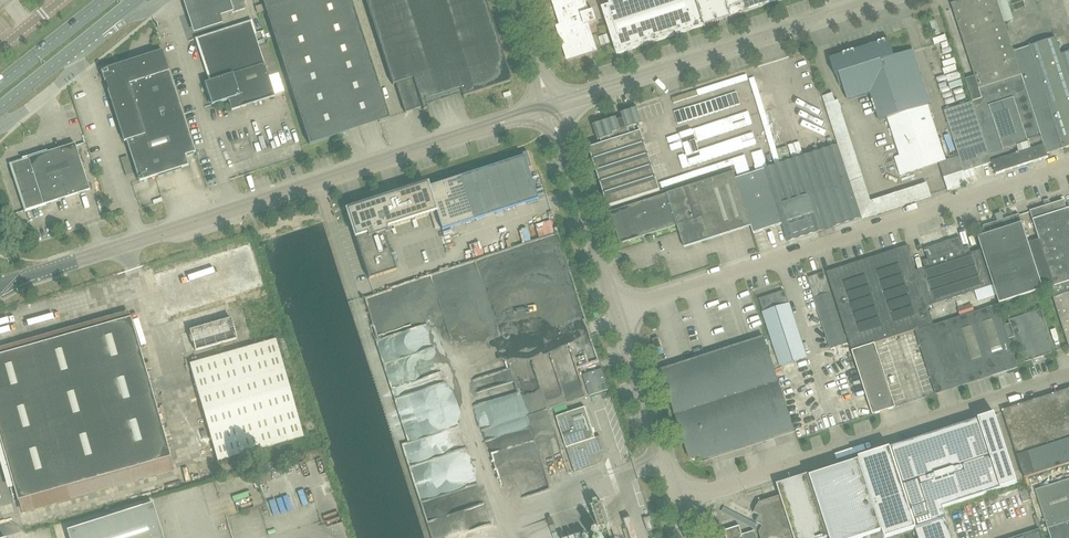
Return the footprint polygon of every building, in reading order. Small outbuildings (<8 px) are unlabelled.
[(194,34),(223,25),(220,18),(231,14),(226,0),(182,0),(194,34)] [(231,13),(245,9),(242,0),(227,0),(231,13)] [(389,119),(351,0),(262,0),(263,4),(255,6),(258,14),(265,11),(309,145),(349,132),(346,122),(375,112),(379,122),(389,119)] [(392,85),(395,84),(405,113),(422,107),(423,110),(427,109),(425,101),(460,89),(463,97),(510,82),(509,80),(511,79),(485,0),(365,0),(392,85)] [(562,20),(564,27),(561,29),(569,56),(588,50),(591,49),(593,48),(585,25),(597,21),(593,10),(586,13),(581,0),(556,0),(562,20)] [(610,5),(602,7),(613,42),(617,54),(627,50),(632,49),(687,31),(689,30),(702,26),(704,26),(705,26),(704,23),(718,21),(719,12),(728,9),(731,18),(732,18),(731,16),(782,0),(608,0),(610,5)] [(951,4),(979,88),(1021,74),(1014,51),(997,0),(963,0),(951,4)] [(274,96),(255,33),(251,21),(197,39),(210,81),(204,83),(212,105),(228,99),(232,110),(274,96)] [(1061,54),(1056,38),(1014,51),(1021,74),(1033,111),(1047,154),(1068,147),(1068,52),(1061,54)] [(888,42),(876,46),(871,47),(871,46),(859,50),(860,51),(832,60),(837,75),(836,75),(838,80),(840,86),(843,85),(847,97),(848,101),(870,94),(879,120),(887,118),(900,155),(894,157),(900,175),(939,162),(946,160),(928,104),(930,104),(913,50),(893,57),(888,42)] [(183,114),(162,51),(102,71),(125,141),(126,141),(139,181),(156,176),(188,165),(185,155),(195,152),(183,114)] [(996,174),(1042,159),(1048,157),(1047,154),(1033,111),(1021,74),(979,88),(982,99),(973,101),(944,111),(959,156),(964,172),(992,163),(996,174)] [(838,145),(850,182),(863,178),(838,100),(835,101),(833,93),(822,96),(838,145)] [(641,132),(637,133),(635,126),(642,124),(637,108),(622,113),(624,121),(618,123),(617,118),(593,125),(598,141),(601,140),(602,144),(589,148),(608,207),(660,190),(641,132)] [(89,190),(75,146),(74,144),(11,164),(26,210),(89,190)] [(825,230),(851,221),(861,218),(850,182),(838,145),(801,157),(825,230)] [(470,173),(428,187),(436,211),(442,230),(537,199),(531,180),(538,177),(538,176),(536,172),(530,175),(527,167),(530,166),(526,152),(467,171),(467,172),(469,171),(470,173)] [(939,162),(948,190),(968,184),(964,172),(959,156),(946,160),(939,162)] [(782,224),(788,242),(825,230),(801,157),(765,169),(782,224)] [(753,233),(782,224),(765,169),(736,179),(751,225),(753,233)] [(610,212),(611,214),(620,243),(677,225),(684,247),(751,225),(736,179),(734,172),(610,212)] [(850,182),(861,218),(931,195),(928,185),(872,203),(863,178),(850,182)] [(348,213),(351,224),(369,279),(396,270),(384,232),(387,231),(386,227),(436,211),(428,187),(427,184),(350,209),(351,212),(348,213)] [(1067,209),(1064,202),(1064,200),(1030,211),(1040,240),(1028,243),(1043,289),(1050,287),(1068,281),(1068,208),(1067,209)] [(1019,215),(983,226),(986,235),(978,237),(1000,304),(1043,289),(1028,243),(1019,215)] [(925,268),(916,271),(927,306),(992,285),(980,250),(971,253),(968,246),(963,247),(960,237),(924,248),(928,259),(923,261),(925,268)] [(916,271),(908,245),(905,247),(904,245),(897,248),(897,249),(827,272),(852,350),(933,324),(927,306),(916,271)] [(825,273),(808,278),(831,349),(832,349),(837,365),(832,367),(835,376),(856,369),(848,343),(825,273)] [(1050,287),(1068,345),(1068,281),(1050,287)] [(789,304),(784,291),(759,299),(764,312),(789,304)] [(1012,347),(1013,347),(1017,345),(1023,363),(1055,352),(1041,310),(1027,315),(1026,314),(1040,309),(1038,303),(1025,307),(1024,308),(1008,313),(1010,320),(1009,321),(1010,324),(1007,326),(1000,304),(915,331),(934,388),(989,370),(991,376),(1018,368),(1012,347)] [(715,316),(723,314),(721,304),(712,306),(715,316)] [(806,357),(789,304),(764,312),(771,334),(781,366),(806,357)] [(64,320),(73,318),(71,311),(63,313),(64,320)] [(22,514),(174,471),(170,457),(131,318),(0,355),(0,439),(18,500),(22,514)] [(237,339),(231,319),(190,331),(195,351),(237,339)] [(793,426),(782,394),(763,337),(661,370),(666,386),(662,387),(664,392),(666,391),(668,390),(690,459),(793,426)] [(190,364),(216,457),(217,461),(303,437),(275,340),(190,364)] [(435,343),(386,361),(394,383),(443,366),(435,343)] [(852,351),(873,415),(880,412),(896,407),(875,343),(852,351)] [(890,370),(902,366),(900,360),(888,364),(890,370)] [(1005,417),(1024,478),(1068,463),(1068,389),(1002,410),(1003,412),(1005,417)] [(585,407),(556,417),(574,472),(597,465),(596,461),(599,460),(601,455),(606,453),(600,436),(595,438),(585,407)] [(534,416),(535,432),(556,431),(556,428),(545,429),(545,421),(551,421),(551,415),(534,416)] [(870,535),(882,531),(884,537),(888,537),(915,529),(918,537),(953,537),(942,507),(1018,483),(996,415),(945,431),(859,460),(810,476),(809,474),(788,481),(777,484),(781,496),(759,503),(754,513),(760,516),(757,523),(763,526),(760,533),(761,537),(862,537),(870,535)] [(1035,490),(1051,537),(1068,537),(1068,479),(1035,490)] [(1029,500),(1025,486),(1025,485),(1018,487),(1019,489),(993,498),(995,503),(1020,494),(1023,502),(1029,500)] [(280,500),(284,509),(293,505),(289,496),(280,500)] [(152,504),(67,531),(70,537),(163,537),(152,504)] [(631,520),(625,523),(628,537),(637,537),(631,520)] [(754,531),(742,535),(740,526),(724,531),(725,532),(727,537),(756,537),(754,531)] [(915,529),(888,537),(918,537),(915,529)]
